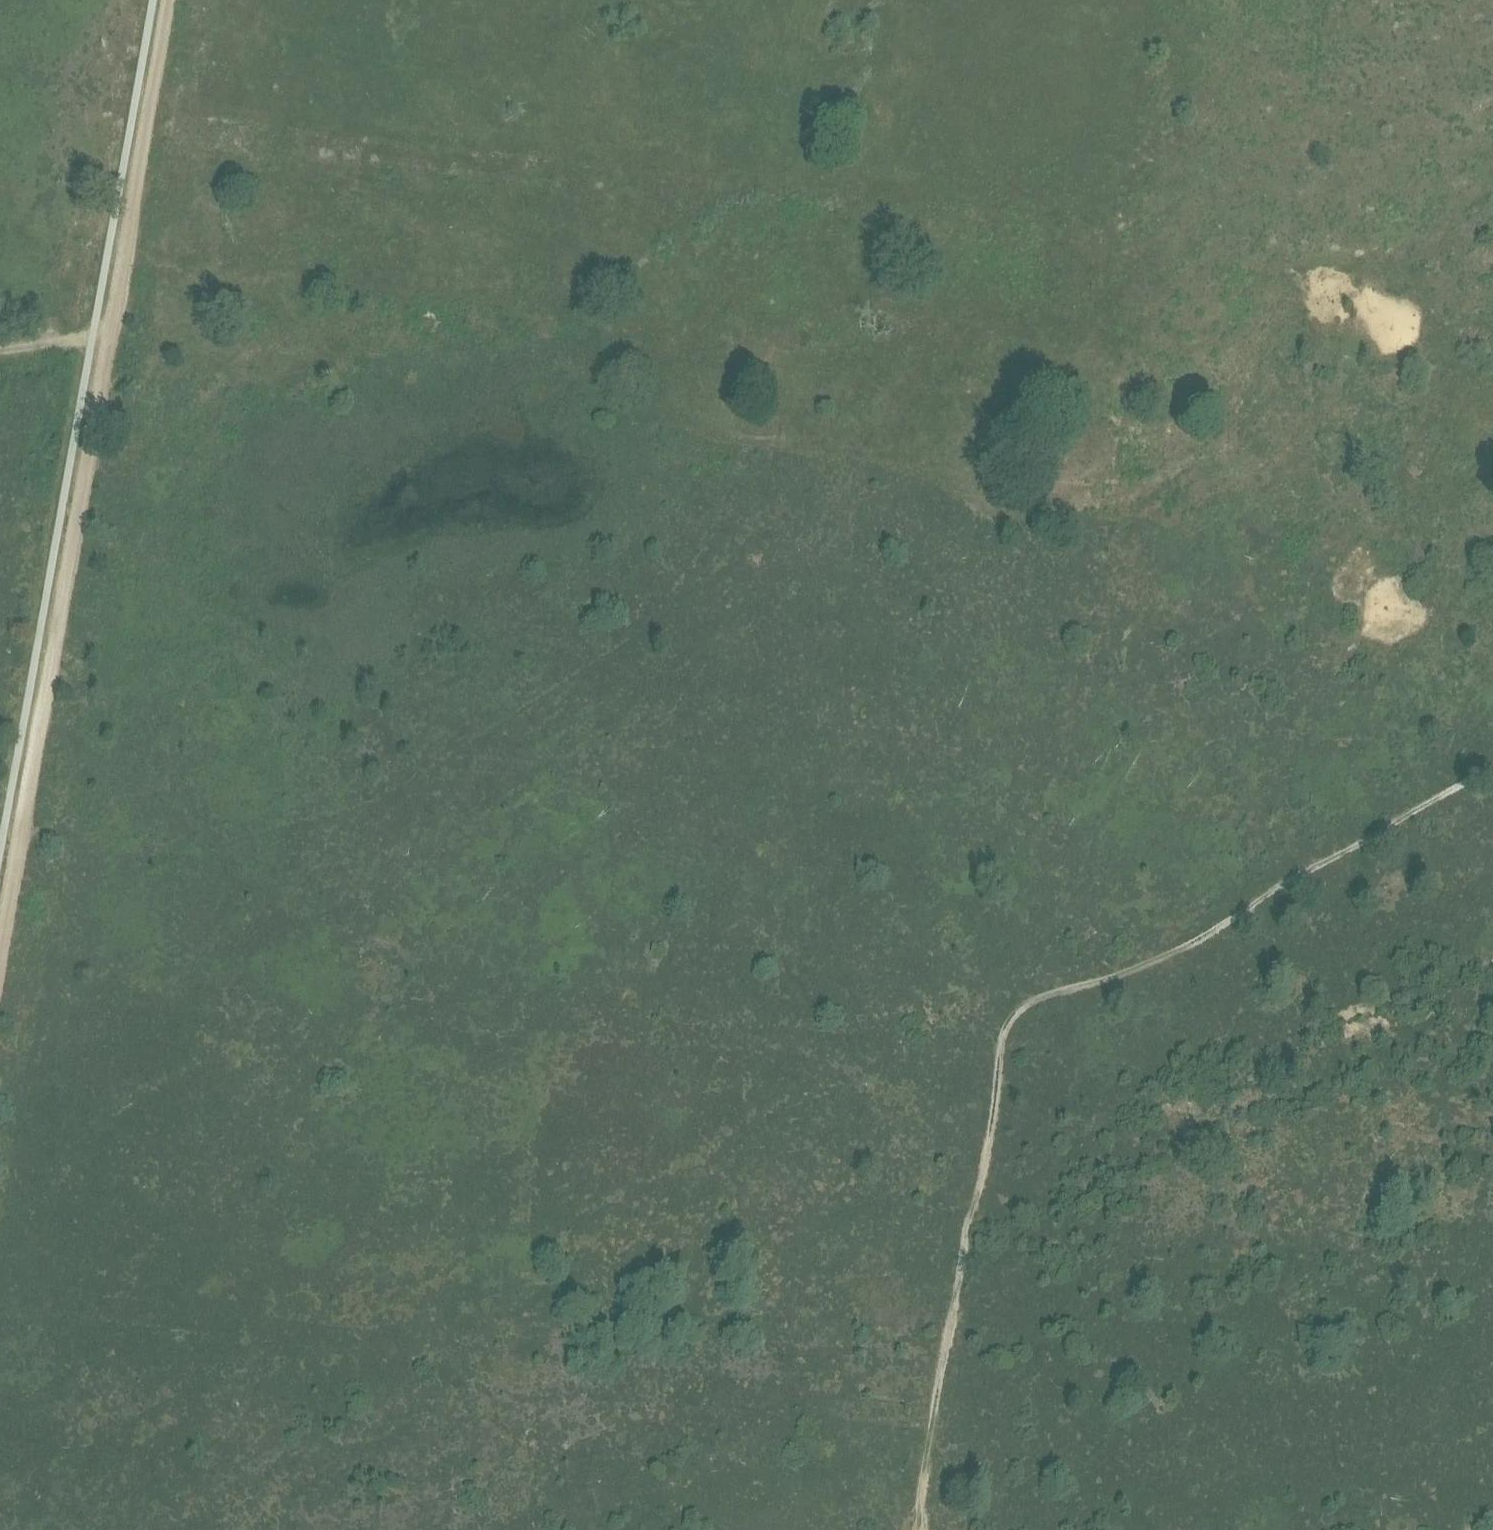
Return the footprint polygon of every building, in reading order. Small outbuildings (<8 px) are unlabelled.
[(1196,1100),(1178,1104),(1181,1115),(1199,1111),(1196,1100)]
